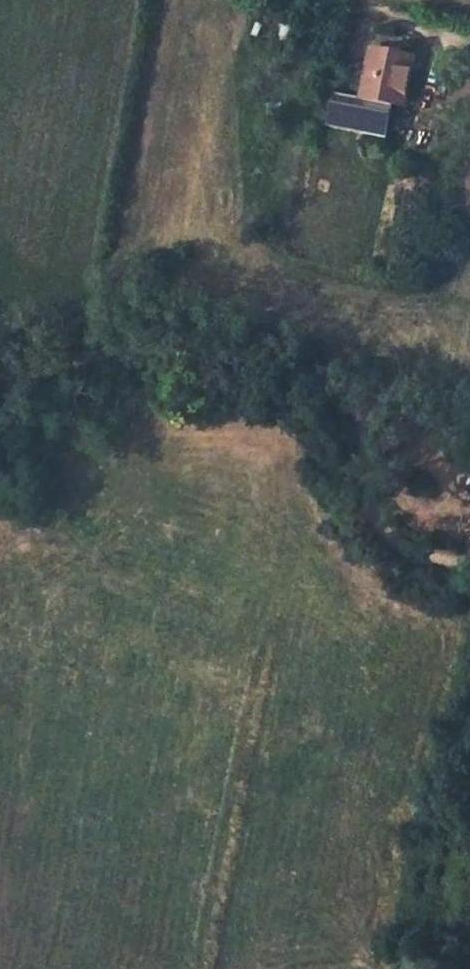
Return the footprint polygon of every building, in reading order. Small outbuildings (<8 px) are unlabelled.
[(375,50),(365,101),(345,96),(338,130),(401,144),(409,111),(416,77),(416,76),(419,60),(375,50)]
